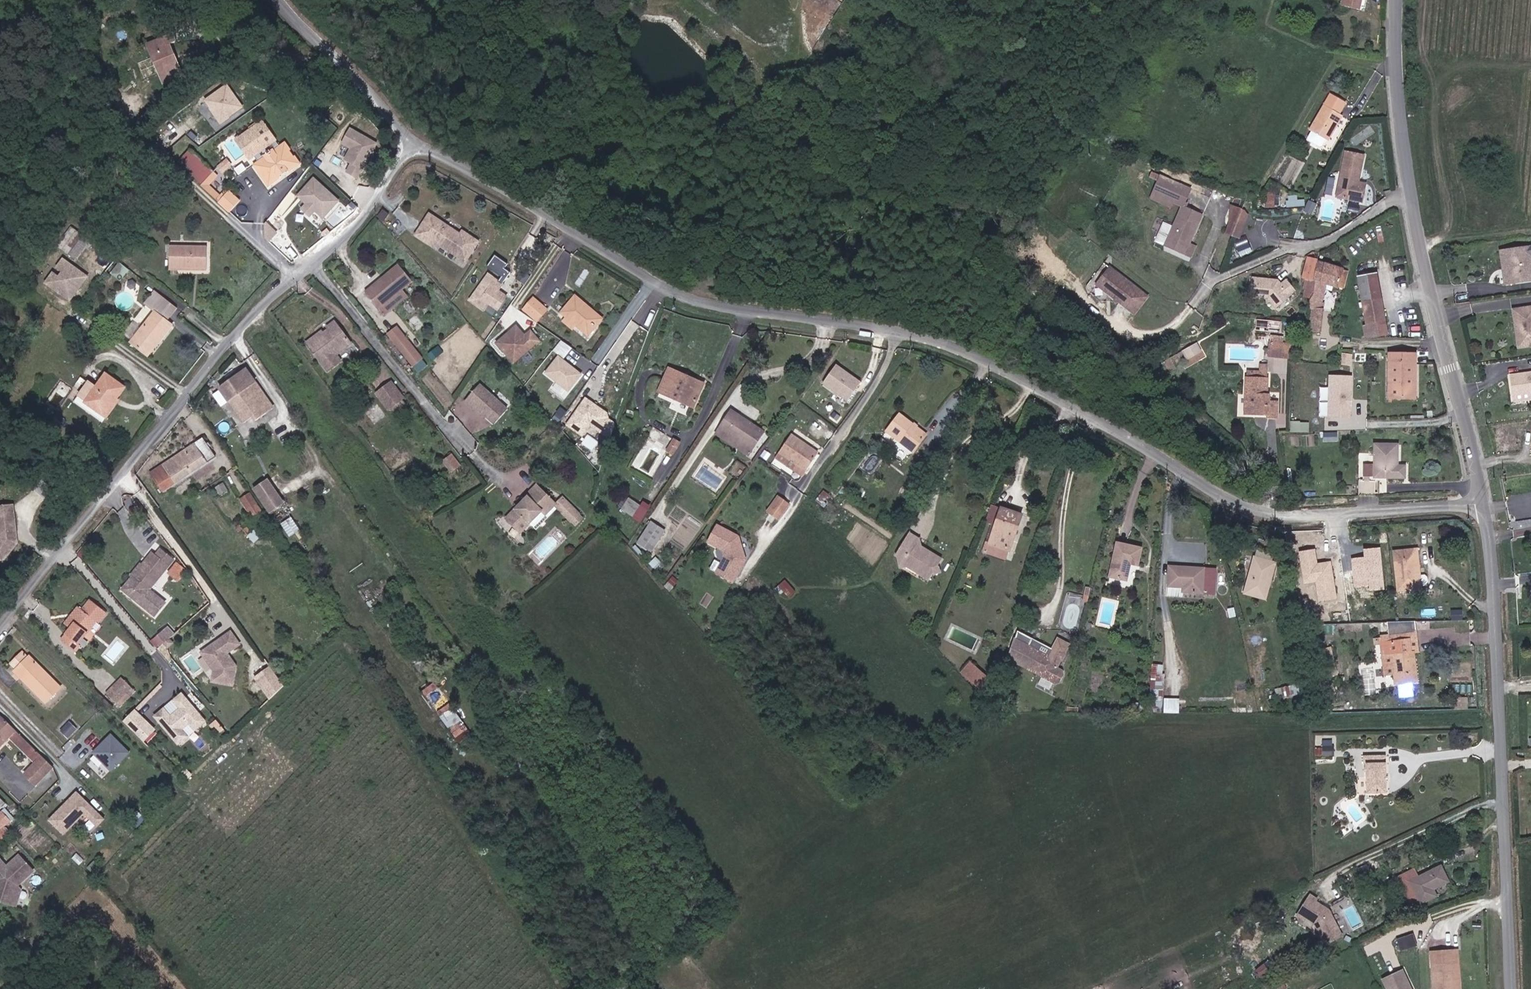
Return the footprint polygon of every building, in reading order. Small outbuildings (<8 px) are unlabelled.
[(1365,0),(1345,0),(1344,5),(1363,9),(1365,0)] [(161,84),(179,75),(165,45),(171,42),(168,35),(151,43),(154,51),(146,55),(161,84)] [(143,47),(146,55),(154,51),(151,43),(143,47)] [(164,91),(183,82),(179,75),(161,84),(164,91)] [(225,85),(204,99),(220,123),(242,108),(225,85)] [(1333,93),(1310,128),(1312,129),(1308,135),(1308,138),(1318,145),(1321,145),(1326,138),(1328,140),(1343,116),(1340,114),(1348,103),(1333,93)] [(307,166),(296,153),(298,153),(294,148),(289,147),(277,154),(273,149),(282,143),(269,124),(246,141),(249,146),(255,154),(258,159),(260,158),(265,164),(262,169),(275,188),(293,173),(297,173),(307,166)] [(377,142),(349,127),(340,144),(349,149),(342,160),(349,164),(345,171),(357,178),(377,142)] [(1363,154),(1343,150),(1334,196),(1361,201),(1365,183),(1358,181),(1363,154)] [(228,198),(217,187),(226,178),(222,174),(201,153),(189,165),(210,186),(209,187),(236,215),(246,225),(256,214),(246,204),(234,192),(228,198)] [(232,174),(238,168),(233,163),(227,169),(232,174)] [(338,200),(313,176),(295,195),(305,204),(300,209),(309,217),(315,212),(322,218),(338,200)] [(1180,205),(1183,206),(1185,207),(1169,247),(1188,255),(1204,214),(1189,208),(1190,205),(1186,202),(1191,189),(1161,177),(1156,191),(1152,199),(1178,210),(1180,205)] [(1241,206),(1235,219),(1230,232),(1236,235),(1242,222),(1246,211),(1241,206)] [(461,239),(430,219),(418,237),(466,266),(479,246),(463,236),(461,239)] [(72,233),(77,236),(68,248),(81,258),(90,245),(92,247),(97,241),(76,225),(71,232),(72,233)] [(68,248),(77,236),(72,233),(63,245),(68,248)] [(1249,241),(1238,246),(1242,256),(1253,250),(1249,241)] [(1503,270),(1504,284),(1507,284),(1527,281),(1530,280),(1530,255),(1526,256),(1525,249),(1502,251),(1503,270)] [(208,251),(171,251),(171,273),(208,272),(208,251)] [(498,311),(507,298),(497,292),(511,273),(504,268),(507,263),(495,255),(486,268),(500,277),(498,280),(487,272),(468,300),(484,311),(489,304),(498,311)] [(69,258),(51,282),(75,299),(92,275),(69,258)] [(1314,308),(1311,326),(1310,331),(1321,333),(1325,308),(1320,307),(1328,283),(1341,287),(1346,271),(1323,264),(1317,293),(1312,300),(1311,307),(1314,308)] [(1148,295),(1109,265),(1093,284),(1132,315),(1148,295)] [(387,285),(402,299),(408,293),(417,285),(402,269),(385,283),(387,285)] [(1368,325),(1364,325),(1366,337),(1392,333),(1381,271),(1359,275),(1368,325)] [(1249,296),(1259,298),(1267,298),(1274,308),(1290,298),(1289,297),(1295,292),(1286,281),(1280,285),(1276,280),(1267,279),(1251,277),(1249,296)] [(369,297),(385,314),(402,299),(387,285),(379,292),(377,290),(369,297)] [(413,299),(408,293),(402,299),(407,304),(413,299)] [(585,310),(589,306),(577,295),(562,313),(568,319),(581,329),(586,334),(598,320),(585,310)] [(163,318),(174,326),(183,313),(170,304),(160,296),(151,309),(161,316),(163,318)] [(531,297),(523,307),(538,320),(547,310),(531,297)] [(407,304),(402,299),(385,314),(389,318),(407,304)] [(1519,309),(1525,346),(1530,345),(1530,307),(1519,309)] [(174,326),(163,318),(161,316),(138,347),(140,349),(151,357),(163,340),(166,343),(177,328),(174,326)] [(564,324),(577,334),(581,329),(568,319),(564,324)] [(352,340),(334,320),(326,327),(344,347),(352,340)] [(516,324),(494,343),(513,364),(540,341),(530,329),(524,334),(516,324)] [(334,350),(336,353),(344,347),(326,327),(324,328),(326,331),(318,338),(315,335),(307,342),(323,360),(334,350)] [(391,339),(401,351),(409,343),(400,331),(391,339)] [(1290,346),(1284,344),(1285,338),(1274,334),(1272,341),(1267,355),(1288,361),(1290,346)] [(154,359),(166,343),(163,340),(151,357),(154,359)] [(1190,367),(1206,357),(1196,342),(1180,352),(1190,367)] [(427,364),(409,343),(401,351),(417,371),(427,364)] [(1390,353),(1389,398),(1416,399),(1418,354),(1390,353)] [(583,375),(558,355),(544,373),(569,393),(583,375)] [(835,365),(821,384),(847,403),(861,384),(835,365)] [(1266,395),(1266,380),(1266,365),(1260,365),(1260,372),(1250,372),(1250,380),(1250,397),(1254,397),(1254,400),(1251,400),(1251,416),(1255,417),(1270,416),(1270,418),(1279,418),(1279,402),(1270,402),(1270,401),(1269,395),(1266,395)] [(229,402),(256,383),(247,369),(219,389),(229,402)] [(673,375),(692,382),(694,377),(676,370),(673,375)] [(1510,375),(1513,390),(1513,396),(1530,394),(1530,372),(1510,375)] [(95,404),(117,420),(129,405),(126,403),(136,388),(117,374),(107,388),(95,404)] [(673,375),(665,396),(697,409),(708,382),(694,377),(692,382),(673,375)] [(1352,375),(1329,375),(1328,417),(1351,418),(1352,375)] [(83,404),(114,425),(117,420),(95,404),(107,388),(102,385),(98,382),(83,404)] [(256,422),(275,408),(256,383),(229,402),(244,424),(253,418),(256,422)] [(387,384),(370,397),(383,413),(385,411),(396,403),(400,399),(387,384)] [(507,411),(481,385),(465,402),(493,424),(507,411)] [(608,413),(584,397),(566,424),(585,437),(591,427),(608,438),(617,424),(606,416),(608,413)] [(396,403),(385,411),(388,415),(399,407),(396,403)] [(1210,413),(1199,404),(1194,410),(1205,418),(1210,413)] [(753,428),(740,418),(742,415),(736,411),(723,427),(754,451),(767,433),(755,425),(753,428)] [(740,418),(753,428),(755,425),(742,415),(740,418)] [(886,437),(913,456),(925,440),(898,420),(886,437)] [(723,427),(719,432),(751,455),(754,451),(723,427)] [(190,458),(197,468),(213,457),(196,431),(188,437),(198,452),(190,458)] [(151,461),(166,486),(197,468),(190,458),(198,452),(188,437),(151,461)] [(810,475),(823,458),(795,438),(783,456),(810,475)] [(677,440),(673,445),(679,448),(682,444),(677,440)] [(1377,442),(1376,474),(1407,475),(1407,464),(1399,464),(1400,442),(1377,442)] [(876,449),(882,454),(887,448),(881,444),(876,449)] [(673,445),(669,450),(674,454),(679,448),(673,445)] [(444,459),(453,471),(463,464),(454,452),(444,459)] [(806,481),(810,475),(783,456),(778,461),(806,481)] [(1360,496),(1375,496),(1376,474),(1367,474),(1360,474),(1360,496)] [(646,487),(656,495),(664,483),(653,477),(646,487)] [(268,480),(256,488),(271,511),(284,503),(268,480)] [(539,487),(527,497),(529,499),(507,518),(522,534),(543,515),(547,518),(558,508),(572,527),(581,520),(563,500),(555,505),(539,487)] [(240,500),(248,512),(257,506),(249,494),(240,500)] [(622,511),(643,521),(651,503),(642,499),(642,501),(630,496),(622,511)] [(781,499),(770,515),(781,524),(793,508),(781,499)] [(2,507),(3,514),(21,512),(21,506),(2,507)] [(248,512),(251,516),(260,511),(257,506),(248,512)] [(992,547),(986,544),(983,554),(1009,563),(1019,535),(1015,533),(1017,528),(1021,529),(1025,518),(994,509),(988,526),(992,527),(998,529),(992,547)] [(21,512),(3,514),(5,538),(0,544),(0,557),(5,561),(12,561),(24,543),(21,512)] [(291,536),(302,528),(294,515),(282,523),(291,536)] [(706,541),(726,553),(714,572),(733,583),(746,560),(738,535),(716,523),(706,541)] [(654,551),(668,533),(660,527),(656,531),(651,528),(641,542),(654,551)] [(992,527),(986,544),(992,547),(998,529),(992,527)] [(915,543),(904,537),(892,557),(897,570),(908,567),(914,571),(914,575),(927,582),(931,576),(937,575),(934,569),(939,563),(913,548),(915,543)] [(1120,545),(1112,580),(1128,583),(1132,566),(1141,567),(1144,550),(1120,545)] [(120,587),(152,613),(162,601),(146,587),(170,557),(158,547),(153,553),(150,550),(120,587)] [(1384,590),(1380,548),(1363,549),(1364,556),(1351,557),(1354,589),(1368,587),(1369,591),(1384,590)] [(1414,585),(1413,569),(1417,569),(1415,548),(1393,549),(1396,587),(1414,585)] [(1315,549),(1298,551),(1303,583),(1315,581),(1318,600),(1336,597),(1331,561),(1317,563),(1315,549)] [(1257,557),(1247,594),(1264,599),(1273,561),(1257,557)] [(175,560),(167,570),(176,577),(184,567),(175,560)] [(1186,587),(1190,587),(1190,592),(1218,592),(1218,567),(1170,567),(1171,587),(1186,587)] [(1413,569),(1414,585),(1396,587),(1396,591),(1419,590),(1417,569),(1413,569)] [(778,586),(789,598),(797,590),(786,579),(778,586)] [(64,620),(70,624),(59,637),(73,648),(79,641),(76,638),(94,616),(97,618),(105,609),(90,595),(82,604),(79,602),(64,620)] [(170,625),(160,633),(167,641),(176,632),(170,625)] [(217,678),(236,681),(239,662),(230,650),(243,640),(234,628),(221,638),(222,640),(218,643),(214,643),(205,649),(218,667),(217,678)] [(1417,629),(1392,632),(1393,638),(1408,637),(1408,650),(1413,649),(1419,649),(1417,629)] [(1033,638),(1018,630),(1009,658),(1054,683),(1058,682),(1062,676),(1060,671),(1056,668),(1066,656),(1064,653),(1069,645),(1058,640),(1053,650),(1046,654),(1029,645),(1033,638)] [(1381,639),(1382,653),(1393,652),(1394,669),(1395,680),(1412,679),(1410,661),(1414,661),(1413,649),(1408,650),(1408,637),(1393,638),(1381,639)] [(16,664),(49,693),(63,676),(30,648),(28,650),(22,645),(12,655),(19,661),(16,664)] [(1382,653),(1384,670),(1394,669),(1393,652),(1382,653)] [(969,661),(958,673),(975,688),(986,677),(969,661)] [(1154,663),(1150,706),(1163,707),(1166,664),(1154,663)] [(283,685),(268,667),(254,679),(268,697),(283,685)] [(108,687),(117,697),(131,682),(125,676),(121,680),(118,677),(108,687)] [(187,728),(194,722),(200,728),(211,720),(205,713),(194,700),(187,692),(179,699),(186,707),(176,715),(170,708),(161,715),(184,743),(193,735),(187,728)] [(1179,711),(1179,697),(1165,696),(1164,710),(1179,711)] [(453,737),(467,730),(456,705),(441,711),(453,737)] [(160,726),(140,707),(129,719),(149,738),(160,726)] [(13,730),(19,724),(6,710),(0,715),(0,744),(13,730)] [(74,719),(65,728),(72,735),(81,726),(74,719)] [(57,761),(25,729),(19,724),(13,730),(18,736),(39,757),(29,768),(39,779),(57,761)] [(115,732),(97,750),(114,767),(133,749),(115,732)] [(1367,763),(1370,763),(1370,793),(1389,793),(1390,755),(1367,755),(1367,763)] [(81,789),(53,817),(67,831),(88,810),(101,823),(108,816),(95,803),(81,789)] [(0,811),(0,827),(14,814),(7,806),(0,811)] [(19,899),(23,879),(39,865),(25,850),(12,861),(0,847),(0,870),(7,871),(6,879),(3,879),(0,889),(0,893),(19,899)] [(1435,869),(1413,880),(1409,872),(1393,880),(1406,906),(1413,902),(1415,907),(1431,899),(1428,893),(1442,883),(1435,869)] [(27,884),(23,879),(19,899),(24,900),(27,884)] [(1315,901),(1308,897),(1299,913),(1305,917),(1303,920),(1304,920),(1314,925),(1325,946),(1342,937),(1328,912),(1314,904),(1315,901)] [(1303,920),(1305,917),(1299,913),(1296,919),(1303,922),(1304,920),(1303,920)] [(1395,943),(1404,957),(1418,949),(1410,935),(1395,943)] [(1455,947),(1459,988),(1466,988),(1461,946),(1455,947)] [(1459,988),(1455,947),(1436,949),(1440,988),(1459,988)] [(1404,970),(1382,981),(1386,988),(1414,988),(1404,970)]
